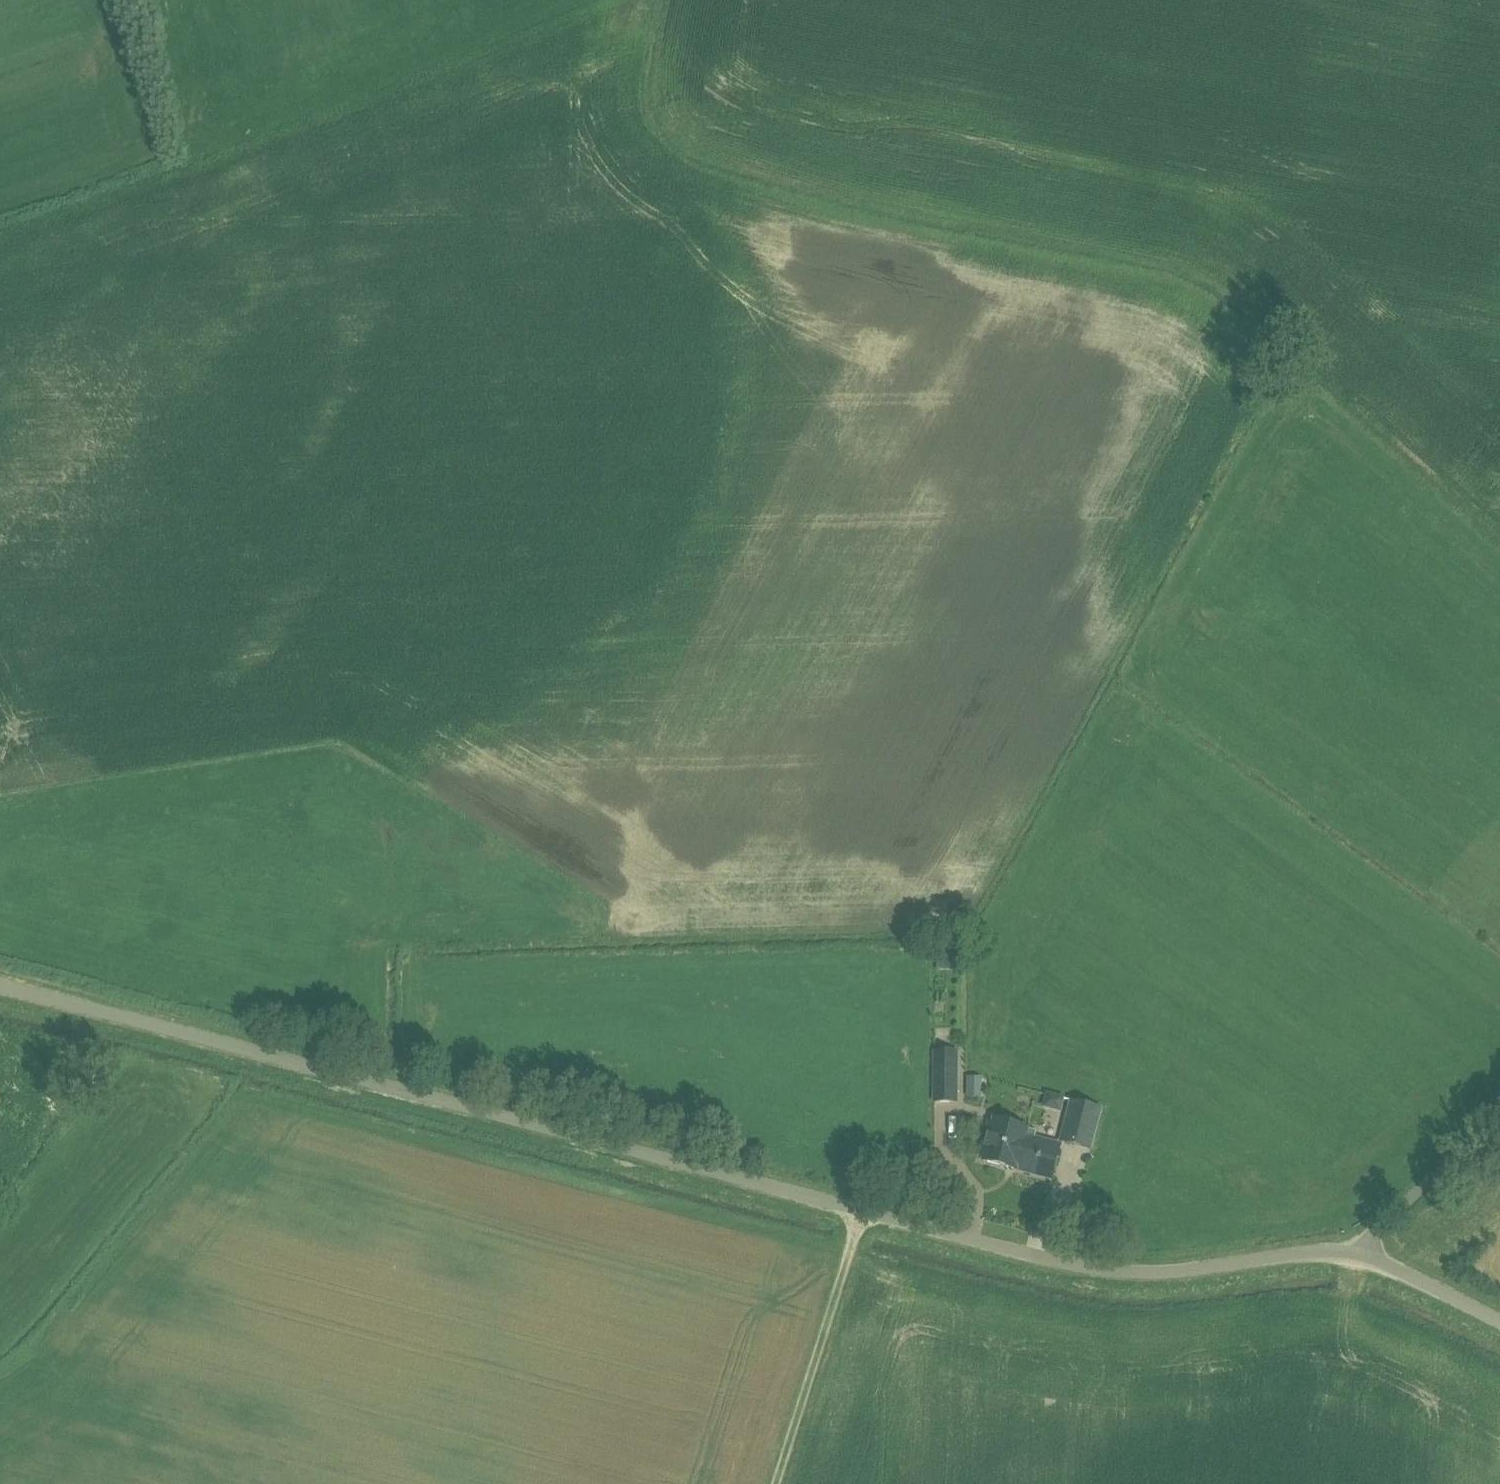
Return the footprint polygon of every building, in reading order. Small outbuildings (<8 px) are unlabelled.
[(958,1103),(958,1050),(933,1050),(933,1103),(958,1103)] [(1071,1100),(1061,1140),(1090,1148),(1101,1108),(1071,1100)] [(1051,1179),(1061,1144),(1035,1137),(1037,1130),(993,1118),(992,1121),(988,1120),(978,1156),(982,1157),(981,1160),(1051,1179)]
